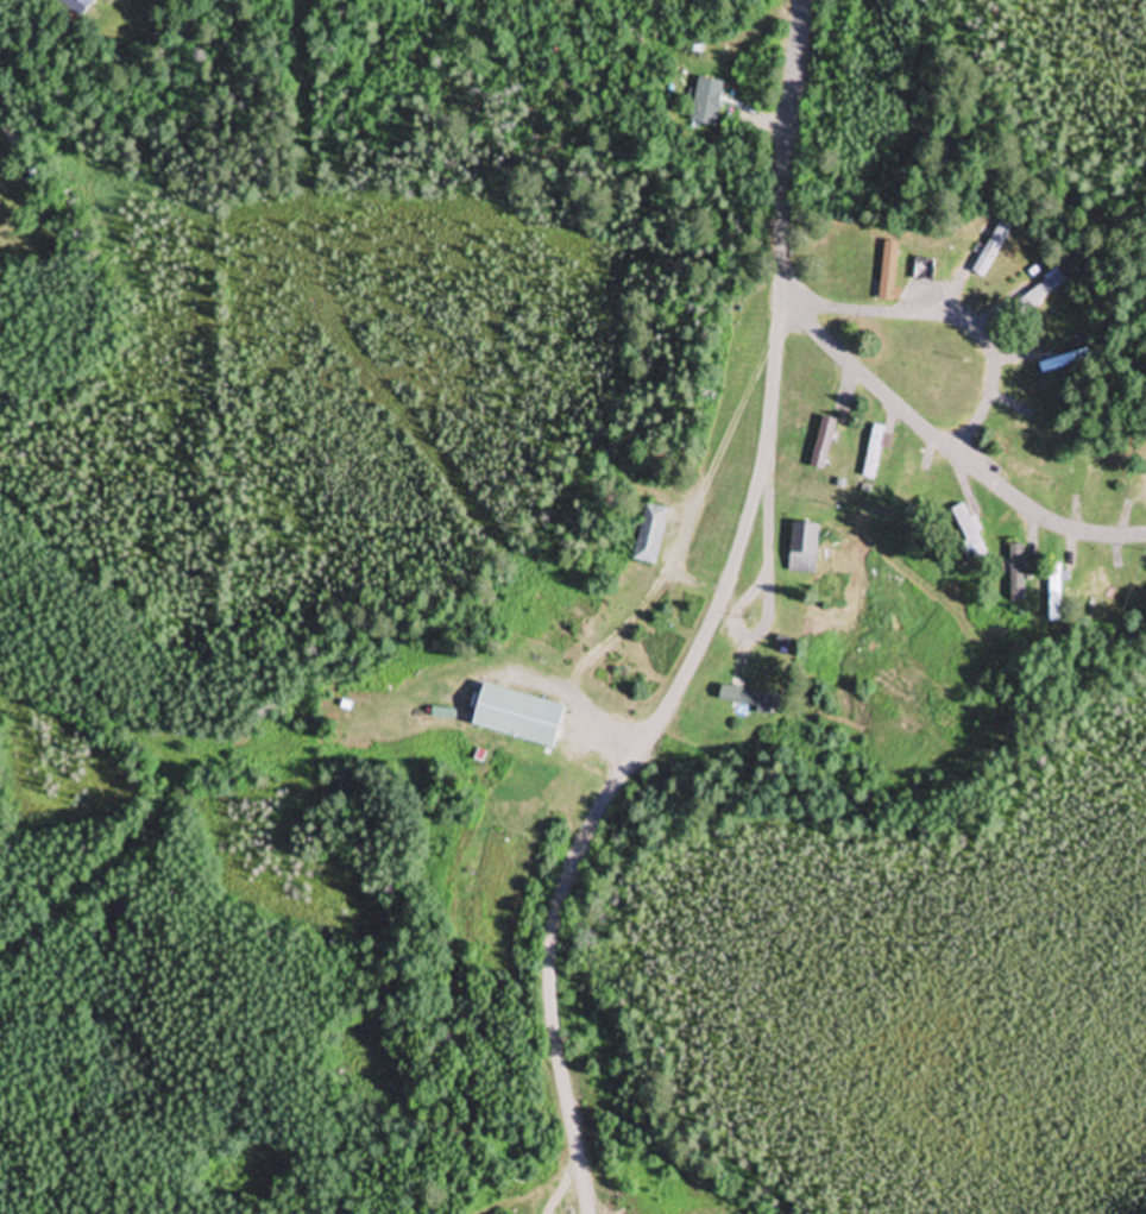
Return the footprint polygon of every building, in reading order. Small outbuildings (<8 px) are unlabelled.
[(81,19),(97,0),(58,0),(81,19)] [(972,273),(983,279),(1013,229),(1002,222),(972,273)] [(878,301),(895,303),(901,245),(885,243),(878,301)] [(933,284),(933,260),(915,259),(914,284),(933,284)] [(1068,281),(1059,270),(1014,306),(1023,318),(1068,281)] [(1090,361),(1087,350),(1038,364),(1041,375),(1090,361)] [(875,484),(882,428),(871,426),(864,483),(875,484)] [(1145,509),(1145,469),(1135,505),(1145,509)] [(656,567),(668,510),(645,505),(632,562),(656,567)] [(986,559),(965,505),(954,510),(975,563),(986,559)] [(815,576),(819,527),(793,525),(789,574),(815,576)] [(1024,546),(1010,546),(1010,604),(1024,604),(1024,546)] [(1061,565),(1050,565),(1050,623),(1061,623),(1061,565)] [(554,750),(564,706),(483,687),(473,731),(554,750)] [(776,713),(778,699),(721,688),(719,702),(776,713)]
